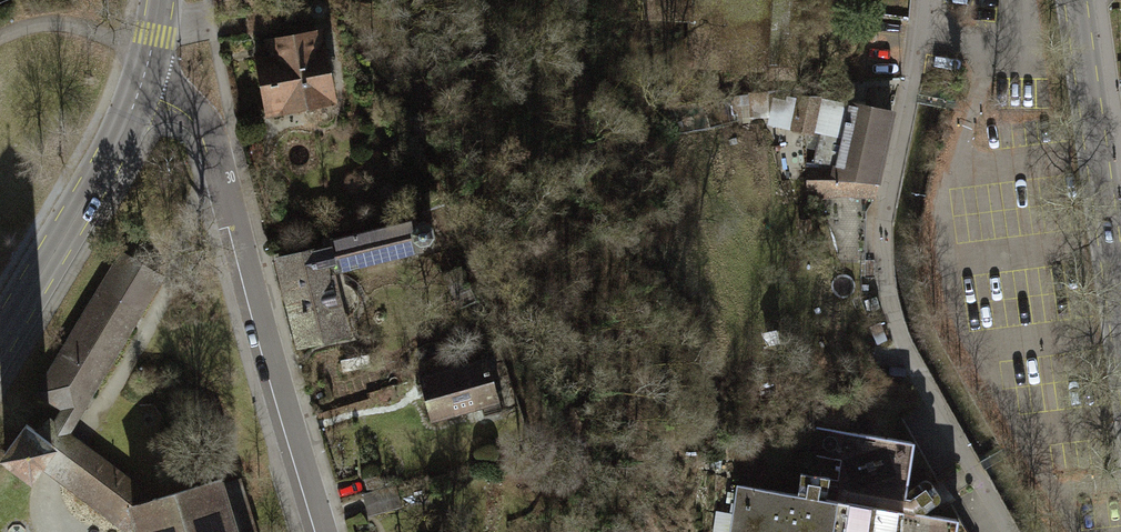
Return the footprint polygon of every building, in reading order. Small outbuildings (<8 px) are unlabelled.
[(249,10),(274,5),(273,0),(247,0),(249,10)] [(320,33),(277,41),(279,53),(259,57),(269,113),(306,106),(307,114),(335,109),(320,33)] [(888,129),(891,117),(799,98),(794,130),(822,135),(817,162),(817,197),(873,198),(888,129)] [(790,105),(773,102),(770,125),(786,127),(790,105)] [(340,269),(342,269),(423,250),(422,245),(429,243),(435,236),(434,226),(424,220),(416,223),(415,220),(333,240),(335,245),(340,269)] [(810,224),(800,224),(800,237),(810,237),(810,224)] [(340,269),(335,245),(279,259),(300,345),(345,333),(341,317),(345,317),(348,316),(352,313),(354,310),(356,307),(357,303),(357,298),(357,295),(355,291),(353,289),(350,286),(345,283),(342,269),(340,269)] [(39,392),(67,409),(78,390),(88,396),(160,276),(123,254),(39,392)] [(419,377),(431,420),(500,400),(487,358),(419,377)] [(88,396),(78,390),(67,409),(56,427),(60,430),(39,460),(67,481),(89,453),(65,434),(88,396)] [(39,460),(60,430),(56,427),(48,420),(35,430),(27,424),(5,452),(30,472),(39,460)] [(958,525),(917,519),(910,509),(906,503),(913,448),(816,431),(808,480),(800,477),(797,498),(736,490),(729,531),(957,531),(958,525)] [(89,453),(67,481),(66,483),(125,527),(126,531),(254,531),(238,480),(218,486),(217,484),(219,483),(218,478),(212,480),(213,481),(198,486),(197,484),(194,485),(194,487),(157,498),(156,497),(152,498),(153,499),(146,501),(144,492),(89,453)] [(364,495),(369,514),(400,505),(395,487),(364,495)]
